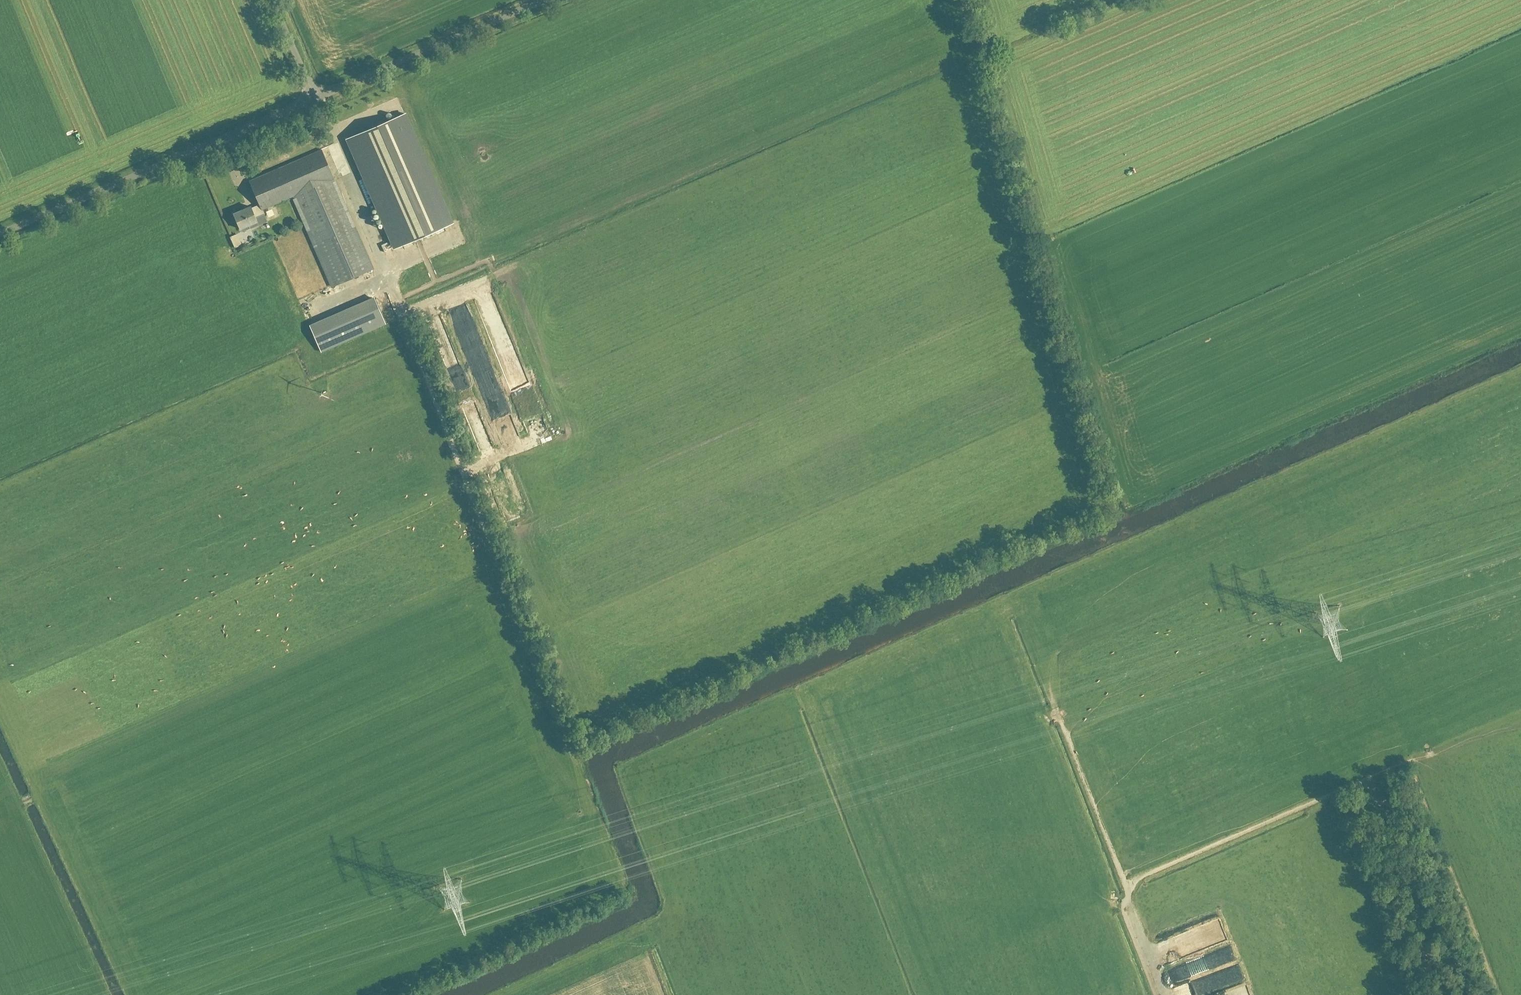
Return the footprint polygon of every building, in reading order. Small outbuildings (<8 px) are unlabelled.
[(451,224),(404,114),(347,139),(394,249),(451,224)] [(262,210),(293,197),(331,286),(372,269),(321,150),(249,181),(259,204),(251,208),(251,206),(234,213),(240,228),(248,225),(250,230),(268,222),(262,210)] [(242,240),(251,233),(246,226),(237,234),(242,240)] [(242,243),(240,238),(233,241),(235,247),(242,243)] [(375,298),(310,326),(322,351),(386,323),(375,298)] [(437,347),(449,378),(460,374),(443,330),(438,332),(443,345),(437,347)] [(455,391),(458,405),(468,402),(465,388),(455,391)] [(1196,969),(1232,956),(1227,943),(1191,956),(1196,969)] [(1192,989),(1238,975),(1234,965),(1171,985),(1173,992),(1191,986),(1192,989)] [(1240,985),(1213,994),(1244,994),(1240,985)]
